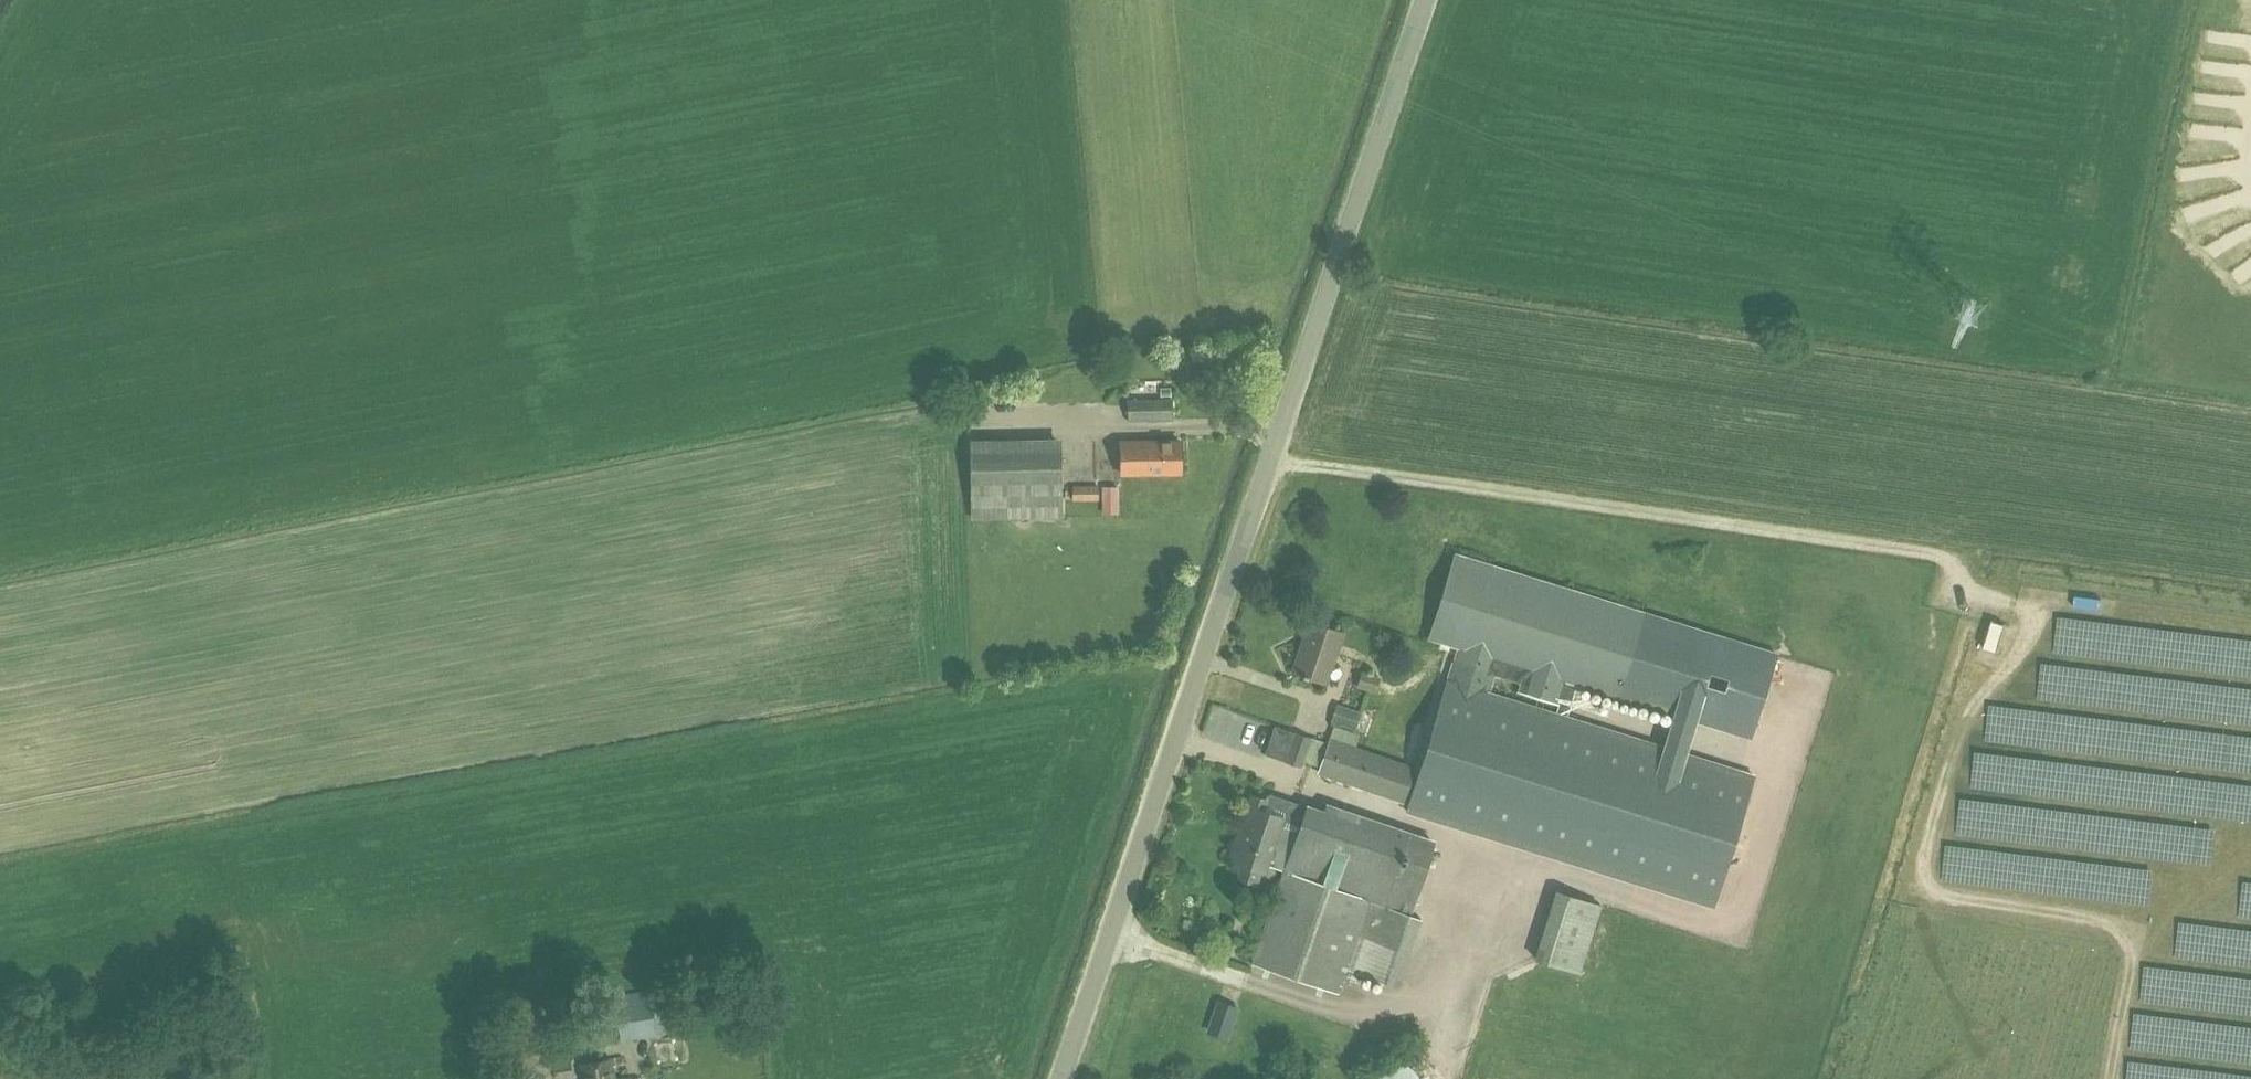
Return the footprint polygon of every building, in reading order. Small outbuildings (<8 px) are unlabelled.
[(1172,398),(1128,399),(1129,421),(1173,420),(1172,398)] [(1062,438),(970,440),(971,520),(1063,518),(1062,438)] [(1177,444),(1124,445),(1125,470),(1177,469),(1177,444)] [(1073,486),(1072,501),(1099,501),(1099,485),(1073,486)] [(1753,731),(1777,655),(1646,614),(1454,554),(1428,637),(1458,647),(1454,661),(1451,670),(1493,683),(1495,675),(1521,682),(1518,691),(1559,703),(1570,706),(1579,678),(1677,708),(1673,721),(1693,728),(1697,714),(1753,731)] [(1304,674),(1303,676),(1308,678),(1308,676),(1326,682),(1343,632),(1311,621),(1294,671),(1304,674)] [(1992,621),(1984,648),(1997,652),(2006,625),(1992,621)] [(1567,717),(1570,706),(1559,703),(1556,714),(1490,693),(1493,683),(1451,670),(1407,811),(1714,906),(1754,776),(1567,717)] [(1362,671),(1356,687),(1376,693),(1381,677),(1362,671)] [(1338,706),(1333,720),(1355,728),(1360,714),(1338,706)] [(1284,761),(1302,767),(1304,762),(1319,768),(1317,773),(1402,802),(1413,766),(1355,746),(1330,737),(1327,744),(1294,732),(1284,761)] [(1263,870),(1266,863),(1284,869),(1253,963),(1338,992),(1346,967),(1398,984),(1421,916),(1410,913),(1434,842),(1326,806),(1324,811),(1307,806),(1298,831),(1279,825),(1281,818),(1282,814),(1265,808),(1268,798),(1252,792),(1248,807),(1248,806),(1230,859),(1243,864),(1239,878),(1259,885),(1263,870)] [(1555,890),(1534,960),(1580,974),(1601,905),(1555,890)] [(1206,1027),(1225,1030),(1231,996),(1212,993),(1206,1027)] [(650,994),(614,999),(621,1041),(657,1035),(650,994)] [(630,1073),(612,1076),(609,1058),(579,1063),(581,1078),(631,1078),(630,1073)] [(1418,1077),(1414,1071),(1408,1066),(1403,1064),(1396,1062),(1386,1063),(1380,1065),(1373,1069),(1369,1075),(1367,1078),(1419,1078),(1418,1077)]
